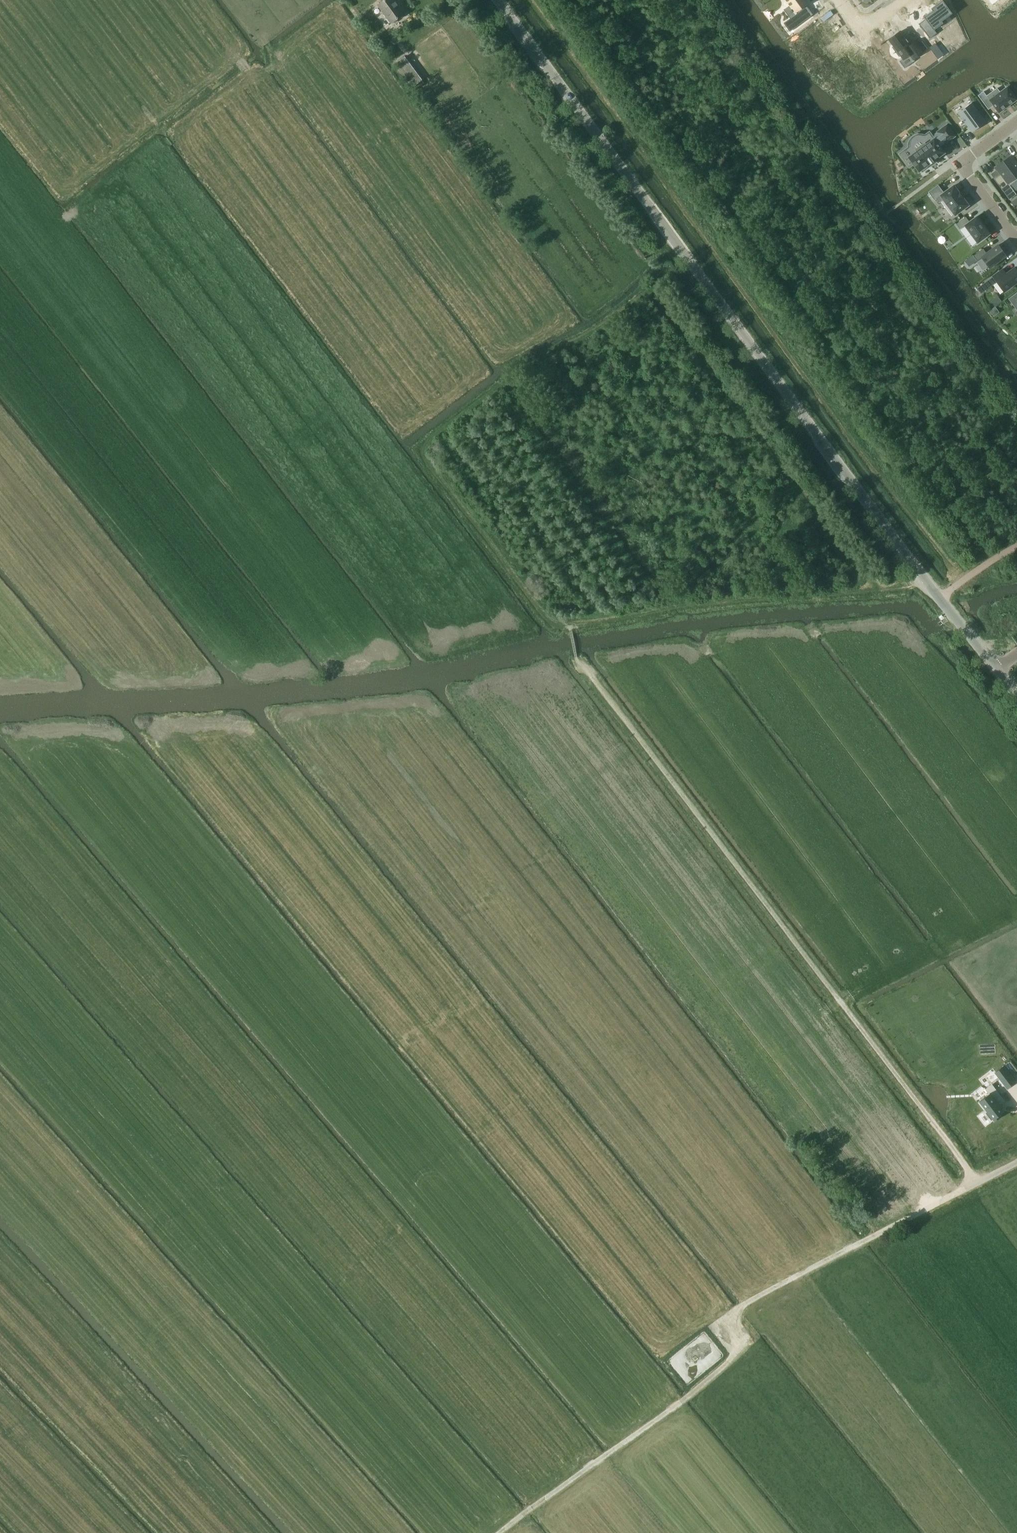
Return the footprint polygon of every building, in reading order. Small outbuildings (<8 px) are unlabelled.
[(378,5),(391,23),(405,13),(395,0),(384,0),(378,5)] [(790,5),(791,7),(798,16),(792,21),(796,27),(813,15),(802,0),(786,0),(790,5)] [(925,19),(918,24),(929,39),(937,33),(934,30),(943,23),(942,21),(952,14),(942,0),(931,9),(932,11),(924,17),(925,19)] [(900,31),(889,40),(894,46),(892,47),(899,57),(901,56),(903,59),(910,55),(913,60),(923,52),(915,42),(911,45),(900,31)] [(834,32),(814,46),(824,59),(843,45),(834,32)] [(417,84),(423,79),(405,56),(399,61),(417,84)] [(854,63),(846,69),(862,90),(881,76),(885,81),(887,79),(888,81),(895,76),(885,63),(876,70),(868,60),(857,68),(854,63)] [(983,92),(978,96),(988,109),(993,106),(999,113),(1016,100),(1007,87),(1000,92),(997,88),(986,96),(983,92)] [(958,113),(972,133),(972,132),(986,122),(972,103),(958,113)] [(945,153),(944,152),(940,146),(944,143),(945,144),(946,143),(954,137),(955,136),(954,136),(947,126),(947,125),(946,125),(938,132),(937,131),(937,132),(937,133),(933,136),(929,132),(920,139),(921,141),(915,146),(913,144),(899,154),(909,167),(913,164),(918,171),(919,172),(920,171),(929,164),(929,165),(930,164),(930,163),(933,161),(934,161),(935,161),(934,160),(944,154),(945,153)] [(1003,162),(1016,180),(1016,162),(1013,157),(1012,156),(1003,162)] [(1016,180),(1003,162),(995,168),(997,170),(1000,174),(994,179),(1009,200),(1016,195),(1010,186),(1016,180)] [(955,214),(968,205),(954,186),(944,193),(941,188),(931,195),(935,200),(936,199),(939,203),(944,199),(955,214)] [(1008,203),(1012,209),(1016,205),(1016,197),(1008,203)] [(966,217),(956,224),(960,229),(965,225),(978,243),(989,234),(984,227),(984,226),(983,226),(982,224),(981,223),(977,217),(969,222),(966,217)] [(997,262),(1006,256),(998,245),(987,254),(983,249),(973,256),(977,261),(981,258),(989,268),(991,267),(992,268),(998,264),(997,262)] [(1016,282),(1016,271),(1015,268),(1006,274),(1002,269),(993,276),(997,282),(1004,292),(1016,282)] [(990,286),(986,281),(978,287),(982,292),(990,286)] [(995,307),(990,311),(994,316),(999,312),(995,307)] [(1003,1066),(995,1072),(1007,1088),(1015,1082),(1003,1066)] [(989,1094),(980,1101),(988,1111),(986,1113),(991,1119),(993,1118),(994,1120),(1000,1115),(999,1114),(1003,1110),(998,1104),(1003,1099),(992,1084),(986,1089),(989,1094)]
